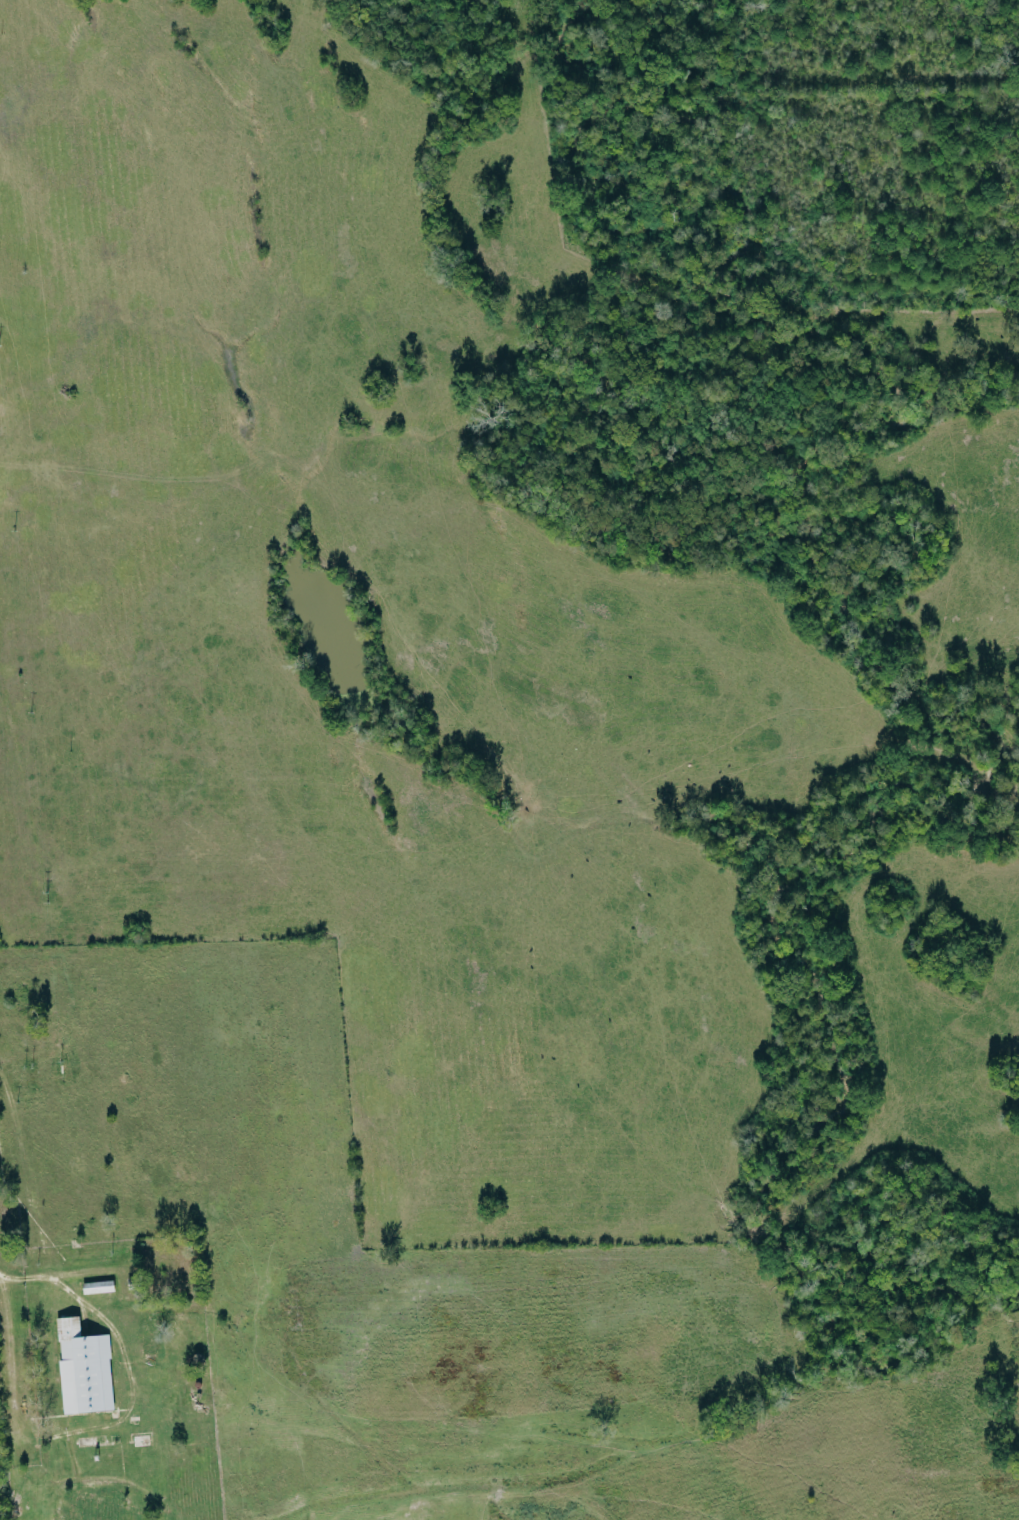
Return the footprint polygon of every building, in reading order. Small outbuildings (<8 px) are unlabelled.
[(85,1295),(116,1291),(114,1280),(83,1283),(85,1295)] [(65,1416),(116,1411),(109,1334),(83,1337),(81,1316),(57,1318),(65,1416)]
